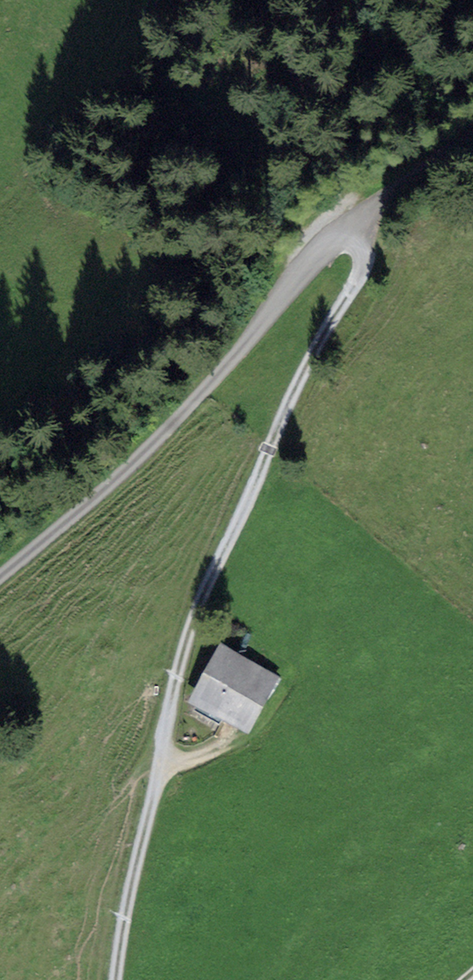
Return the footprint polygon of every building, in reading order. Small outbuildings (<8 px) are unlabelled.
[(222,648),(192,704),(249,735),(280,680),(222,648)]
